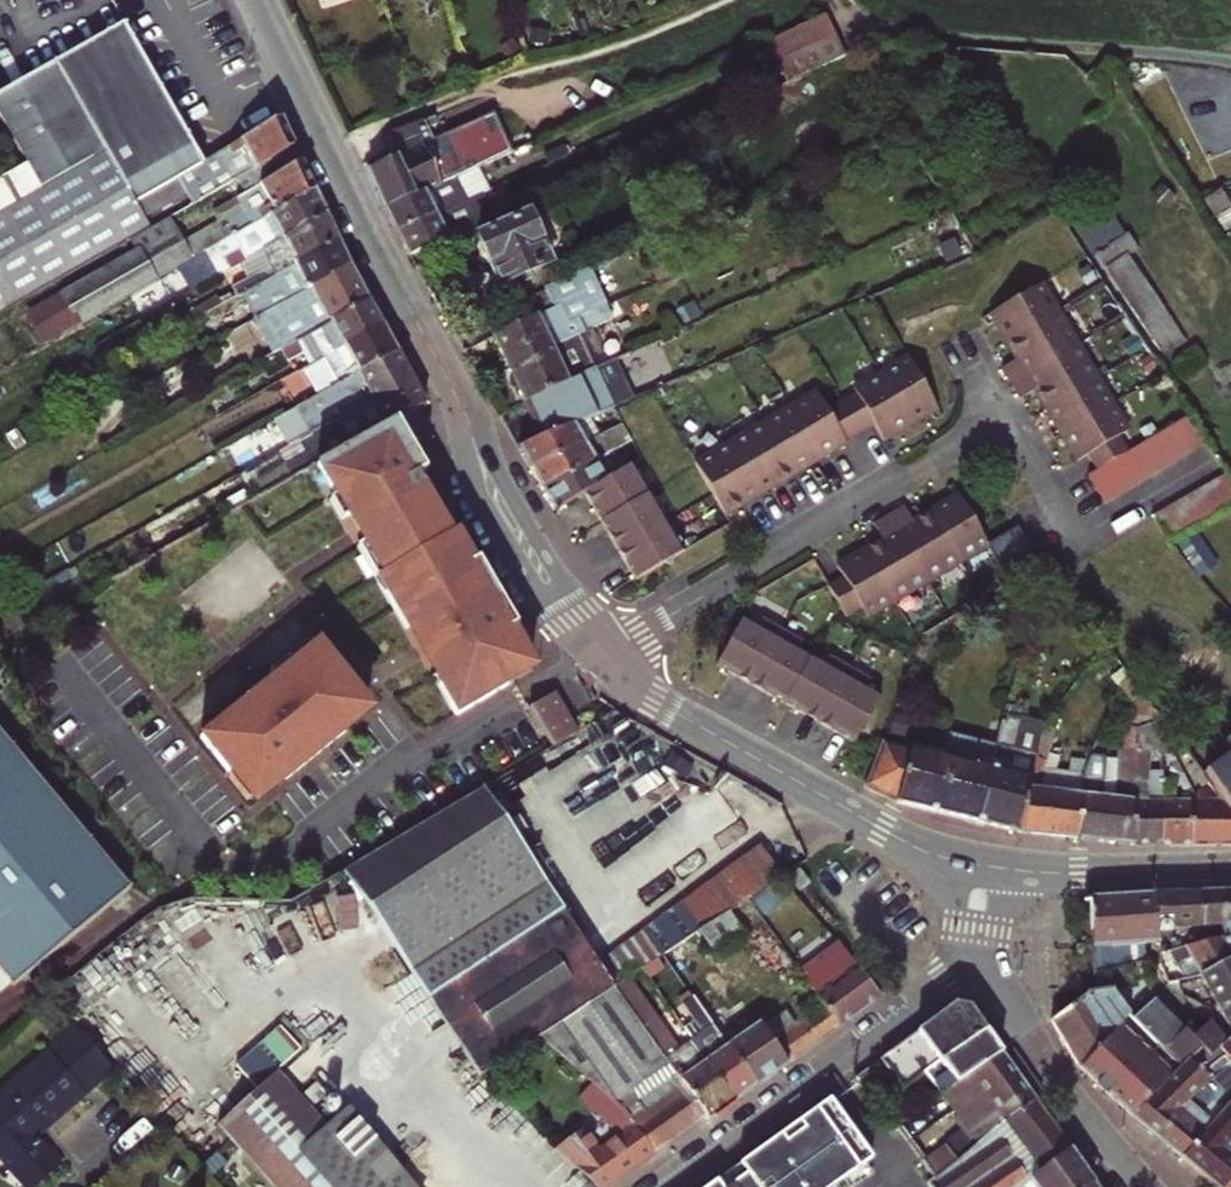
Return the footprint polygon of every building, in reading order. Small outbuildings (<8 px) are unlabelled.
[(826,12),(784,30),(793,51),(835,32),(826,12)] [(106,150),(107,149),(175,111),(124,23),(0,95),(0,112),(29,163),(0,179),(0,210),(106,150)] [(780,57),(789,78),(845,52),(835,32),(793,51),(780,57)] [(1218,73),(1196,70),(1194,89),(1216,92),(1218,73)] [(500,106),(443,133),(432,138),(427,127),(437,122),(439,122),(436,113),(388,133),(358,145),(385,206),(468,170),(535,140),(528,126),(513,133),(506,136),(498,121),(505,118),(500,106)] [(196,147),(175,111),(107,149),(106,150),(0,210),(0,258),(196,147)] [(0,258),(0,313),(131,238),(171,215),(237,177),(295,145),(282,117),(272,123),(204,161),(196,147),(0,258)] [(513,133),(505,118),(498,121),(506,136),(513,133)] [(443,133),(437,122),(427,127),(432,138),(443,133)] [(49,341),(234,235),(314,187),(295,145),(237,177),(245,192),(213,211),(218,220),(185,239),(171,215),(131,238),(137,247),(31,308),(49,341)] [(851,165),(834,172),(842,189),(858,183),(851,165)] [(385,206),(398,231),(480,194),(468,170),(385,206)] [(263,248),(326,213),(314,187),(234,235),(241,247),(223,258),(229,268),(239,262),(263,248)] [(398,231),(411,255),(493,216),(483,192),(480,194),(398,231)] [(1206,203),(1214,216),(1230,206),(1230,204),(1224,192),(1206,203)] [(1122,235),(1096,196),(1069,214),(1165,356),(1186,342),(1128,257),(1139,250),(1127,231),(1122,235)] [(502,281),(571,249),(551,206),(482,238),(502,281)] [(339,240),(326,213),(263,248),(271,264),(247,277),(233,285),(239,296),(254,288),(339,240)] [(1221,234),(1230,249),(1230,228),(1221,234)] [(266,312),(284,302),(288,299),(350,265),(339,240),(254,288),(266,312)] [(239,262),(247,277),(271,264),(263,248),(239,262)] [(308,333),(312,331),(369,299),(350,265),(288,299),(308,333)] [(494,334),(505,356),(548,336),(547,331),(579,316),(584,329),(595,324),(591,314),(586,312),(607,303),(591,266),(545,287),(552,307),(494,334)] [(168,303),(200,285),(192,273),(162,291),(168,303)] [(1100,470),(1091,475),(1108,504),(1211,445),(1193,417),(1131,453),(1123,438),(1132,432),(1048,283),(996,312),(1022,357),(1006,367),(1023,397),(1039,388),(1080,461),(1090,455),(1100,470)] [(485,315),(494,334),(552,307),(545,287),(485,315)] [(208,313),(223,305),(217,296),(203,304),(208,313)] [(246,308),(239,296),(223,305),(208,313),(215,325),(246,308)] [(312,331),(325,356),(382,324),(369,299),(312,331)] [(266,312),(256,317),(263,328),(291,312),(284,302),(266,312)] [(591,314),(595,324),(612,316),(609,307),(591,314)] [(505,356),(525,400),(595,366),(585,344),(565,353),(567,358),(560,361),(553,344),(584,329),(579,316),(547,331),(548,336),(505,356)] [(320,394),(331,387),(397,350),(382,324),(325,356),(305,367),(320,394)] [(311,432),(358,409),(356,405),(411,377),(397,350),(331,387),(338,399),(303,418),(311,432)] [(525,400),(542,436),(590,415),(614,404),(604,385),(637,369),(628,350),(595,366),(525,400)] [(727,514),(796,472),(820,457),(874,421),(884,437),(937,404),(906,353),(852,386),(856,391),(827,408),(816,389),(695,463),(727,514)] [(356,405),(358,409),(360,413),(315,438),(326,457),(387,423),(425,402),(411,377),(356,405)] [(519,445),(531,466),(583,440),(597,433),(599,432),(590,415),(542,436),(519,445)] [(623,420),(599,432),(597,433),(609,453),(634,440),(623,420)] [(326,457),(318,461),(459,709),(527,670),(505,631),(513,626),(502,608),(489,615),(479,597),(484,594),(416,475),(424,470),(404,435),(396,439),(387,423),(326,457)] [(326,457),(315,438),(301,446),(312,465),(318,461),(326,457)] [(531,466),(544,488),(595,461),(583,440),(531,466)] [(634,440),(609,453),(619,470),(631,463),(644,456),(634,440)] [(595,461),(544,488),(555,508),(584,491),(605,479),(595,461)] [(584,491),(621,548),(639,577),(666,560),(674,562),(677,553),(685,548),(631,463),(619,470),(605,479),(584,491)] [(1230,512),(1230,476),(1230,474),(1156,517),(1174,545),(1230,512)] [(884,534),(839,563),(845,573),(831,583),(850,614),(864,606),(870,615),(990,542),(1012,579),(1044,560),(1020,521),(990,540),(959,490),(913,515),(898,525),(884,534)] [(876,520),(884,534),(898,525),(913,515),(905,502),(876,520)] [(869,677),(849,666),(829,655),(824,664),(798,649),(802,640),(761,617),(756,625),(750,622),(735,632),(716,664),(853,740),(880,694),(865,687),(869,677)] [(741,617),(734,631),(735,632),(750,622),(741,617)] [(251,693),(195,738),(240,794),(263,775),(259,769),(266,763),(280,781),(297,768),(292,761),(363,704),(316,646),(261,690),(277,710),(270,716),(251,693)] [(1133,801),(1140,726),(1143,693),(1131,676),(1120,684),(1130,700),(1127,725),(1121,724),(1117,757),(1090,754),(1082,772),(1079,791),(1079,836),(1134,843),(1133,801)] [(555,744),(580,728),(557,691),(531,707),(555,744)] [(1023,809),(1044,723),(1021,717),(1023,708),(1006,704),(996,744),(976,820),(1018,829),(1023,809)] [(1051,713),(1044,723),(1023,809),(1038,813),(1035,831),(1079,836),(1079,791),(1082,772),(1057,769),(1060,755),(1051,753),(1059,714),(1051,713)] [(1182,748),(1160,717),(1152,721),(1172,749),(1173,751),(1182,748)] [(1152,721),(1145,724),(1162,750),(1162,756),(1173,751),(1172,749),(1152,721)] [(1163,842),(1162,779),(1162,770),(1150,770),(1150,756),(1157,752),(1140,726),(1133,801),(1134,843),(1163,842)] [(131,885),(0,729),(0,990),(11,981),(15,985),(131,885)] [(976,820),(996,744),(950,732),(944,754),(883,740),(866,787),(897,801),(976,820)] [(1230,817),(1230,754),(1202,775),(1212,790),(1219,800),(1230,817)] [(1175,780),(1162,779),(1163,842),(1193,842),(1192,800),(1176,800),(1175,780)] [(465,1047),(482,1074),(542,1034),(604,1091),(616,1103),(634,1090),(657,1075),(672,1065),(647,1029),(615,985),(600,962),(484,787),(346,868),(448,1022),(465,1047)] [(1200,789),(1192,800),(1219,800),(1212,790),(1200,789)] [(1192,800),(1193,842),(1230,842),(1230,817),(1219,800),(1192,800)] [(1018,829),(1035,831),(1038,813),(1023,809),(1018,829)] [(761,844),(600,962),(615,985),(664,953),(728,911),(783,875),(761,844)] [(1224,938),(1230,935),(1230,892),(1202,894),(1203,926),(1224,925),(1224,938)] [(1175,927),(1180,935),(1187,935),(1187,926),(1203,926),(1202,894),(1152,896),(1157,928),(1175,927)] [(1152,896),(1138,897),(1145,945),(1159,944),(1157,928),(1152,896)] [(1145,945),(1138,897),(1091,900),(1094,949),(1145,945)] [(840,1025),(821,999),(805,1010),(808,1015),(797,1023),(793,1020),(783,1026),(778,1019),(762,1028),(714,957),(745,937),(728,911),(664,953),(692,995),(755,1085),(840,1025)] [(1162,963),(1163,973),(1168,981),(1201,975),(1230,958),(1230,949),(1224,938),(1184,946),(1188,957),(1162,963)] [(881,995),(838,942),(829,951),(840,965),(849,977),(819,997),(821,999),(840,1025),(881,995)] [(1094,949),(1095,972),(1147,958),(1145,945),(1094,949)] [(1201,975),(1230,1027),(1230,958),(1201,975)] [(849,977),(840,965),(811,985),(819,997),(849,977)] [(1051,1018),(1079,1067),(1131,1015),(1133,1017),(1115,991),(1096,994),(1051,1018)] [(702,1033),(693,1039),(735,1100),(755,1085),(692,995),(682,1002),(702,1033)] [(1193,1035),(1153,998),(1133,1017),(1179,1068),(1187,1058),(1196,1065),(1225,1041),(1209,1023),(1193,1035)] [(904,1087),(924,1072),(985,1027),(971,1007),(955,1003),(881,1058),(904,1087)] [(1079,1067),(1134,1116),(1179,1068),(1133,1017),(1131,1015),(1079,1067)] [(465,1047),(448,1022),(432,1033),(448,1057),(465,1047)] [(679,1073),(689,1087),(707,1113),(711,1117),(735,1100),(693,1039),(678,1051),(656,1023),(647,1029),(672,1065),(679,1073)] [(77,1025),(56,1045),(91,1083),(112,1064),(77,1025)] [(349,1106),(325,1126),(278,1071),(302,1049),(280,1026),(237,1065),(257,1090),(218,1125),(232,1140),(274,1186),(416,1186),(349,1106)] [(985,1027),(924,1072),(942,1096),(1003,1051),(985,1027)] [(1230,1083),(1230,1036),(1225,1041),(1196,1065),(1187,1058),(1179,1068),(1134,1116),(1167,1143),(1214,1095),(1230,1083)] [(56,1045),(8,1087),(14,1093),(52,1060),(81,1092),(91,1083),(56,1045)] [(942,1096),(960,1121),(1020,1076),(1003,1051),(942,1096)] [(8,1087),(0,1094),(0,1154),(29,1186),(35,1186),(61,1164),(35,1134),(29,1127),(41,1116),(48,1122),(81,1092),(52,1060),(14,1093),(8,1087)] [(672,1065),(657,1075),(663,1084),(679,1073),(672,1065)] [(641,1100),(650,1113),(689,1087),(679,1073),(663,1084),(641,1100)] [(1020,1076),(960,1121),(967,1130),(924,1162),(935,1177),(951,1164),(963,1154),(1007,1118),(1037,1099),(1020,1076)] [(1214,1095),(1167,1143),(1184,1157),(1230,1102),(1230,1083),(1214,1095)] [(650,1113),(669,1140),(707,1113),(689,1087),(650,1113)] [(616,1103),(636,1125),(655,1151),(669,1140),(650,1113),(641,1100),(634,1090),(616,1103)] [(599,1186),(605,1186),(655,1151),(636,1125),(616,1103),(604,1091),(590,1101),(617,1139),(601,1151),(585,1129),(559,1148),(599,1186)] [(870,1156),(829,1096),(706,1186),(828,1186),(870,1156)] [(935,1177),(930,1181),(935,1186),(1023,1186),(1033,1179),(1040,1186),(1086,1186),(1095,1180),(1037,1099),(1007,1118),(963,1154),(951,1164),(935,1177)] [(1230,1181),(1230,1102),(1184,1157),(1220,1186),(1226,1186),(1230,1181)] [(29,1127),(35,1134),(48,1122),(41,1116),(29,1127)] [(189,1151),(202,1165),(232,1140),(218,1125),(189,1151)]
